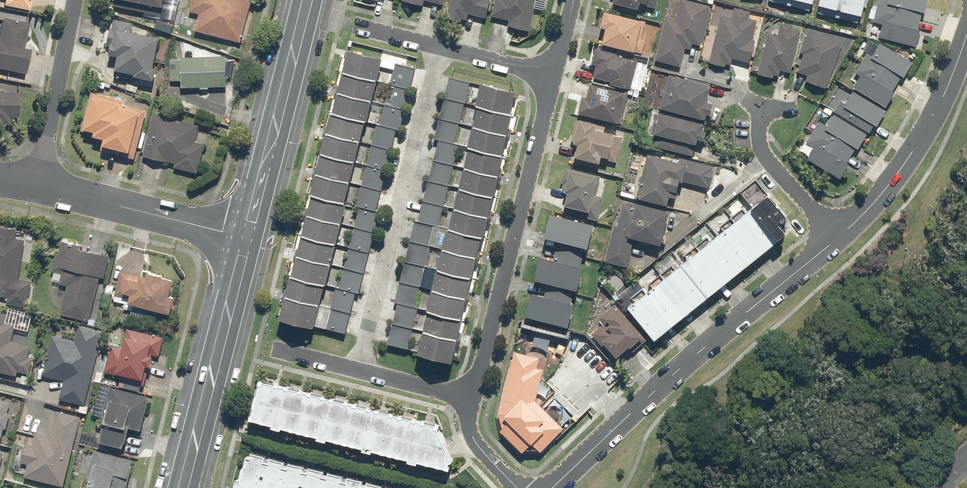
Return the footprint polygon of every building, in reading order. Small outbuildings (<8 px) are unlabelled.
[(28,11),(30,0),(0,0),(0,6),(28,11)] [(113,7),(172,19),(176,0),(114,0),(113,7)] [(246,0),(192,0),(189,12),(199,15),(194,30),(240,43),(251,1),(246,0)] [(445,18),(461,22),(462,19),(466,20),(468,14),(485,18),(490,0),(450,0),(445,18)] [(491,17),(509,21),(508,25),(529,30),(536,0),(495,0),(491,17)] [(611,9),(637,14),(640,2),(646,3),(647,0),(613,0),(611,9)] [(692,44),(700,46),(710,5),(689,0),(679,0),(675,19),(666,17),(655,60),(681,67),(685,48),(691,49),(692,44)] [(767,0),(810,11),(813,0),(767,0)] [(815,13),(859,23),(865,0),(819,0),(815,13)] [(868,21),(882,24),(879,37),(916,46),(920,30),(917,29),(921,12),(924,13),(927,0),(878,0),(876,9),(871,8),(868,21)] [(731,59),(750,63),(755,40),(753,40),(758,20),(749,18),(750,11),(734,7),(731,18),(720,15),(708,63),(725,67),(726,63),(730,64),(731,59)] [(641,21),(603,11),(599,26),(605,28),(601,43),(634,51),(641,21)] [(26,75),(31,43),(25,42),(28,22),(4,19),(1,37),(0,37),(0,71),(26,75)] [(131,24),(114,21),(108,54),(118,56),(114,77),(155,84),(157,69),(153,68),(159,37),(129,32),(131,24)] [(769,26),(758,75),(772,78),(773,75),(778,76),(780,69),(791,72),(800,31),(792,29),(793,25),(781,22),(779,29),(769,26)] [(807,77),(804,85),(812,88),(813,83),(826,88),(842,42),(807,30),(799,53),(803,54),(796,73),(807,77)] [(872,55),(867,52),(856,71),(861,73),(852,87),(883,105),(885,107),(894,92),(892,91),(901,76),(903,77),(912,62),(910,61),(879,42),(872,55)] [(597,64),(593,77),(611,82),(610,83),(625,87),(631,60),(615,56),(616,52),(596,47),(592,63),(597,64)] [(396,63),(394,69),(379,65),(381,59),(347,50),(341,72),(408,89),(410,90),(415,68),(396,63)] [(181,81),(181,87),(226,86),(225,57),(181,57),(181,60),(169,60),(170,81),(181,81)] [(408,89),(341,72),(336,93),(402,110),(404,110),(410,90),(408,89)] [(706,102),(711,85),(668,73),(659,108),(704,120),(706,114),(709,115),(712,103),(706,102)] [(444,99),(508,114),(513,92),(449,77),(444,99)] [(582,97),(578,112),(616,123),(625,93),(589,83),(585,97),(582,97)] [(8,125),(8,118),(18,119),(19,84),(4,84),(4,93),(0,93),(0,125),(8,125)] [(122,100),(90,92),(81,131),(96,135),(95,138),(102,139),(100,147),(112,150),(111,154),(132,159),(143,114),(120,108),(122,100)] [(885,111),(852,92),(845,104),(840,102),(834,112),(835,113),(867,133),(868,133),(874,124),(876,126),(885,111)] [(402,110),(336,93),(331,113),(397,130),(399,130),(404,110),(402,110)] [(508,114),(444,99),(439,119),(504,134),(506,134),(511,114),(508,114)] [(703,124),(659,112),(653,134),(656,135),(653,146),(693,156),(698,139),(703,141),(705,132),(701,131),(703,124)] [(199,125),(151,113),(141,157),(172,164),(171,168),(196,174),(203,144),(195,142),(199,125)] [(397,130),(331,113),(326,134),(392,151),(397,130)] [(807,159),(839,179),(849,163),(847,162),(856,147),(858,149),(867,133),(835,113),(827,125),(818,120),(805,142),(814,148),(807,159)] [(504,134),(439,119),(434,139),(437,140),(438,140),(499,154),(501,155),(506,134),(504,134)] [(595,123),(577,120),(573,143),(577,143),(572,163),(598,169),(601,156),(608,157),(613,133),(594,129),(595,123)] [(392,151),(326,134),(320,154),(387,171),(392,151)] [(438,140),(437,140),(432,161),(434,161),(494,175),(497,175),(501,155),(499,154),(438,140)] [(712,167),(647,149),(635,196),(666,205),(668,197),(676,199),(681,181),(707,188),(712,167)] [(387,171),(320,154),(315,175),(381,192),(387,171)] [(434,161),(432,161),(428,181),(429,181),(489,195),(492,195),(497,175),(494,175),(434,161)] [(600,176),(565,167),(559,190),(568,192),(563,212),(598,220),(604,197),(596,195),(600,176)] [(381,192),(315,175),(310,195),(376,212),(381,192)] [(429,181),(428,181),(423,201),(424,202),(485,215),(487,216),(492,195),(489,195),(429,181)] [(784,217),(758,184),(618,296),(653,340),(786,234),(777,223),(784,217)] [(376,212),(310,195),(305,215),(371,232),(374,233),(379,213),(376,212)] [(621,199),(605,262),(627,267),(634,239),(659,245),(668,211),(621,199)] [(424,202),(423,201),(418,221),(480,236),(483,236),(487,216),(485,215),(424,202)] [(549,214),(542,244),(553,247),(555,240),(586,248),(592,224),(549,214)] [(371,232),(305,215),(300,234),(366,251),(369,252),(374,233),(371,232)] [(418,221),(414,220),(409,241),(411,242),(475,256),(480,236),(418,221)] [(7,297),(6,303),(27,307),(32,282),(16,279),(24,240),(16,239),(18,229),(0,225),(0,296),(7,297)] [(366,251),(300,234),(294,256),(360,273),(363,274),(369,252),(366,251)] [(62,240),(60,246),(55,268),(62,269),(59,283),(67,285),(60,314),(89,321),(99,278),(103,279),(108,257),(79,250),(80,244),(62,240)] [(409,241),(404,264),(470,279),(475,256),(411,242),(409,241)] [(583,252),(556,246),(553,259),(539,256),(533,280),(577,290),(582,267),(580,266),(583,252)] [(360,273),(294,256),(289,276),(355,293),(358,293),(363,274),(360,273)] [(404,264),(399,282),(466,298),(470,279),(404,264)] [(142,276),(119,272),(114,295),(128,298),(127,305),(171,313),(174,299),(169,298),(172,279),(163,277),(163,275),(143,272),(142,276)] [(355,293),(289,276),(284,296),(350,313),(355,293)] [(399,282),(395,303),(397,303),(461,318),(466,298),(399,282)] [(568,326),(573,303),(571,303),(573,293),(546,287),(544,297),(529,294),(524,316),(568,326)] [(350,313),(284,296),(278,318),(344,335),(350,313)] [(461,318),(397,303),(392,325),(456,339),(461,318)] [(642,337),(616,309),(609,315),(607,311),(599,318),(604,323),(590,335),(615,362),(620,357),(619,354),(627,347),(629,348),(642,337)] [(16,376),(17,372),(28,375),(32,357),(27,356),(29,345),(12,341),(15,325),(4,323),(6,314),(0,312),(0,373),(16,376)] [(84,405),(103,331),(78,325),(74,341),(52,335),(42,375),(64,381),(59,399),(84,405)] [(456,339),(392,325),(387,344),(417,351),(417,355),(451,362),(456,339)] [(121,344),(110,342),(104,372),(120,376),(119,383),(142,387),(146,367),(150,367),(154,348),(161,350),(163,338),(126,331),(125,336),(123,335),(121,344)] [(539,358),(515,352),(498,414),(502,428),(500,431),(522,453),(531,443),(540,452),(563,428),(535,401),(543,369),(541,369),(543,362),(538,361),(539,358)] [(416,462),(448,470),(449,465),(447,465),(447,463),(451,462),(437,429),(438,425),(261,381),(262,381),(258,380),(257,384),(258,385),(256,396),(254,395),(251,408),(252,408),(250,415),(249,415),(247,419),(271,425),(270,427),(279,430),(280,427),(316,436),(315,439),(325,441),(325,439),(361,448),(361,450),(370,453),(371,450),(406,459),(406,462),(416,464),(416,462)] [(140,430),(148,397),(109,387),(101,417),(104,418),(98,442),(121,447),(122,441),(124,442),(128,427),(140,430)] [(3,428),(5,429),(9,413),(7,412),(9,403),(1,400),(0,402),(0,441),(3,428)] [(62,486),(80,417),(56,411),(51,430),(48,429),(47,435),(35,432),(31,446),(25,444),(20,462),(27,464),(24,477),(62,486)] [(93,451),(86,480),(88,481),(86,487),(126,487),(128,479),(127,479),(132,460),(93,451)] [(380,486),(365,482),(364,487),(360,485),(361,481),(346,477),(345,482),(340,481),(342,476),(327,472),(326,477),(321,476),(322,471),(307,467),(306,472),(301,471),(302,466),(288,462),(286,467),(281,466),(283,461),(268,458),(267,462),(262,461),(263,456),(250,453),(249,458),(245,457),(239,482),(234,481),(232,487),(380,487),(380,486)]
